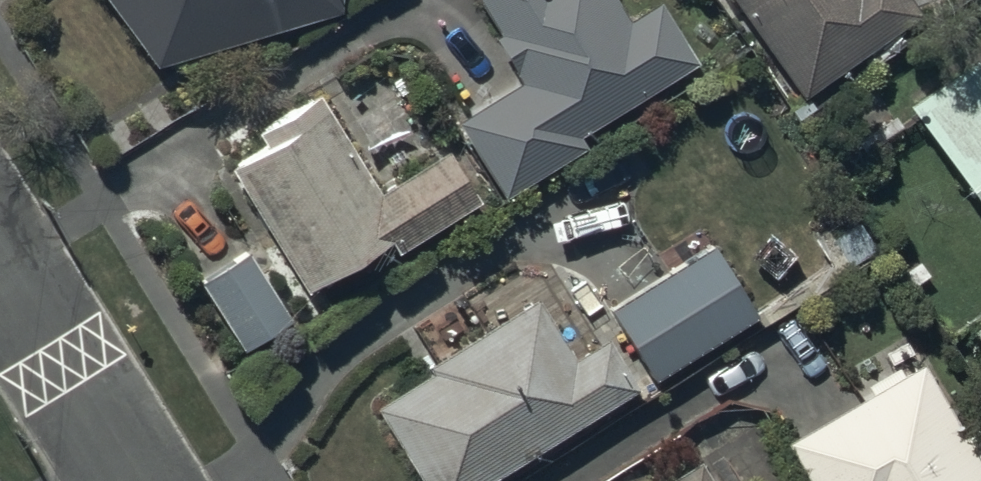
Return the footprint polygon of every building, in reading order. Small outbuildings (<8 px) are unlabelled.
[(133,13),(186,0),(124,0),(133,13)] [(498,131),(682,10),(675,0),(504,0),(531,42),(467,84),(498,131)] [(792,40),(854,0),(766,0),(792,40)] [(974,20),(909,68),(980,165),(980,29),(974,20)] [(216,116),(298,251),(462,152),(421,85),(345,131),(304,63),(216,116)] [(761,307),(715,236),(612,299),(655,371),(761,307)] [(248,244),(202,275),(244,342),(291,312),(248,244)] [(362,371),(423,473),(632,347),(594,283),(552,309),(523,261),(435,314),(441,323),(362,371)] [(973,318),(980,330),(980,312),(973,318)] [(917,323),(782,398),(828,480),(980,480),(980,439),(917,323)] [(572,480),(719,480),(667,411),(572,480)]
